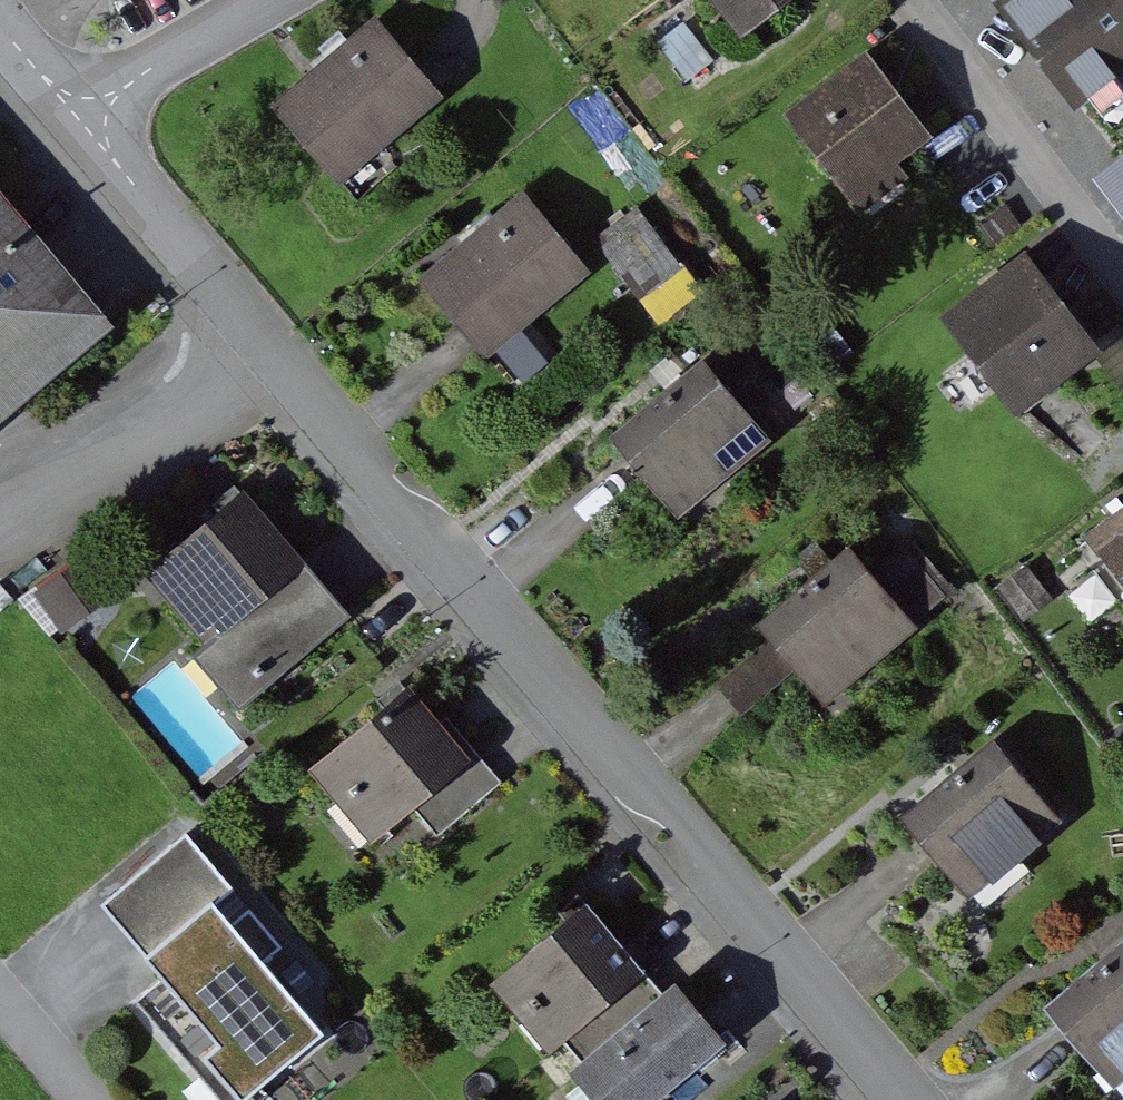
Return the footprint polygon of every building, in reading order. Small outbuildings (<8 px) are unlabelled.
[(800,0),(697,0),(735,50),(800,0)] [(1122,68),(1122,0),(1039,0),(1051,15),(1012,46),(1064,114),(1122,68)] [(271,112),(327,184),(436,100),(380,28),(271,112)] [(787,124),(848,203),(928,141),(867,62),(787,124)] [(115,328),(0,191),(0,419),(115,328)] [(486,358),(590,271),(524,192),(419,280),(467,337),(486,358)] [(1018,269),(940,329),(1008,418),(1086,358),(1018,269)] [(679,517),(769,439),(702,361),(612,439),(633,464),(679,517)] [(334,610),(240,497),(142,578),(237,691),(334,610)] [(1074,540),(1122,603),(1122,502),(1074,540)] [(824,704),(916,629),(849,549),(758,624),(771,640),(795,669),(824,704)] [(795,669),(771,640),(716,684),(730,701),(741,714),(795,669)] [(300,770),(365,847),(462,766),(398,689),(300,770)] [(992,743),(902,820),(925,846),(973,901),(1062,824),(992,743)] [(254,1078),(332,1010),(168,824),(91,893),(254,1078)] [(658,997),(582,904),(484,983),(544,1056),(568,1036),(585,1056),(658,997)] [(1047,1005),(1071,1034),(1114,1086),(1122,1078),(1122,942),(1047,1005)] [(555,1099),(645,1099),(703,1053),(658,997),(585,1056),(545,1088),(555,1099)]
